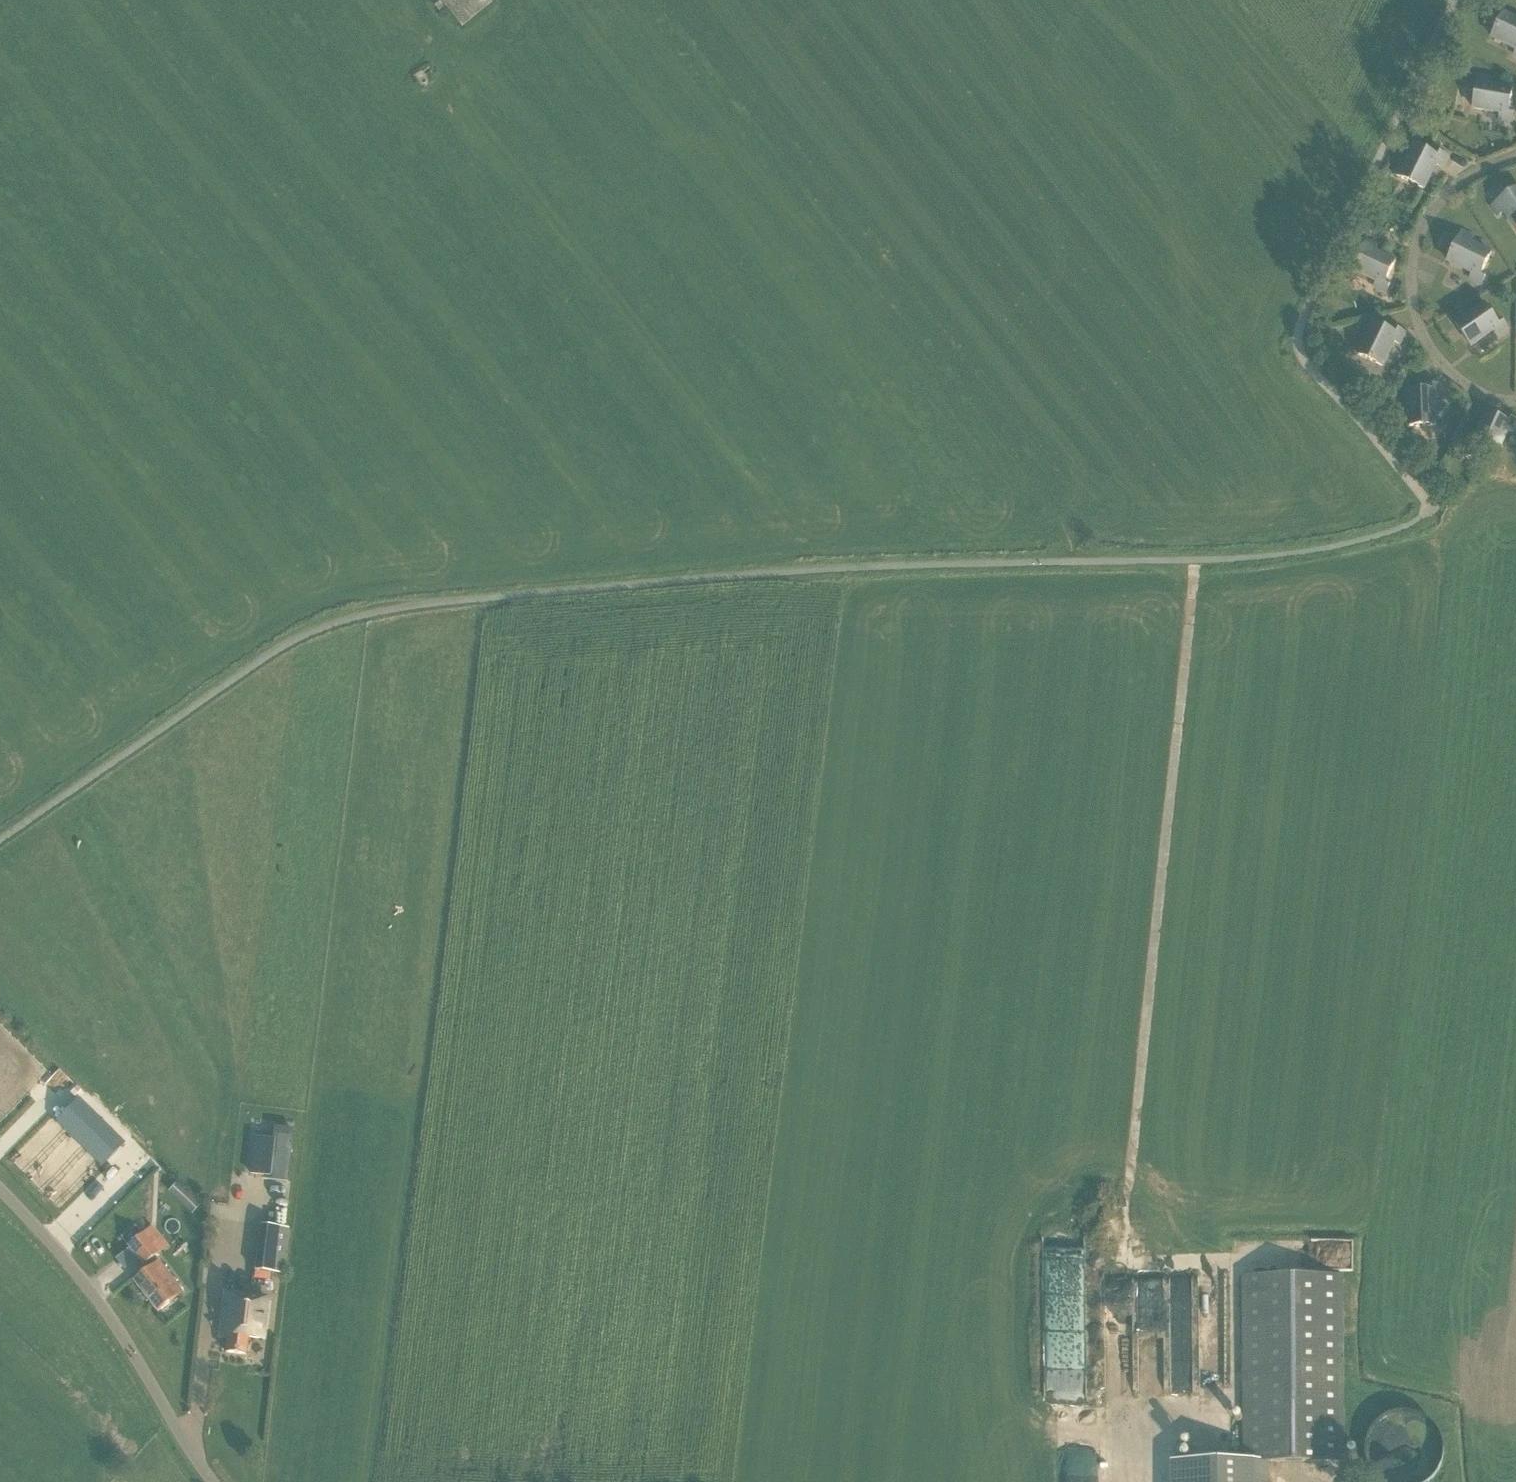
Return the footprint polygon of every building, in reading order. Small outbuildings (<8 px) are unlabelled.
[(491,0),(441,0),(435,5),(440,12),(446,7),(463,28),(493,3),(491,0)] [(1505,14),(1494,37),(1515,48),(1515,19),(1505,14)] [(414,77),(422,87),(426,87),(429,85),(430,81),(423,71),(414,77)] [(1513,122),(1514,112),(1510,111),(1514,89),(1490,84),(1491,78),(1480,76),(1474,108),(1501,113),(1500,119),(1513,122)] [(1448,156),(1439,151),(1437,156),(1417,146),(1406,167),(1400,164),(1395,174),(1425,189),(1437,164),(1443,167),(1448,156)] [(1493,206),(1499,216),(1505,212),(1515,228),(1515,191),(1493,206)] [(1482,285),(1487,276),(1482,274),(1492,253),(1471,243),(1474,236),(1464,232),(1449,261),(1474,273),(1471,279),(1482,285)] [(1387,293),(1391,284),(1387,282),(1396,261),(1374,251),(1377,245),(1367,240),(1353,270),(1378,282),(1375,287),(1387,293)] [(1509,328),(1503,320),(1499,323),(1486,304),(1466,318),(1462,312),(1453,319),(1472,346),(1495,330),(1498,336),(1509,328)] [(1395,342),(1401,344),(1406,333),(1397,329),(1395,333),(1375,323),(1359,355),(1383,366),(1395,342)] [(1442,385),(1432,386),(1432,390),(1410,391),(1410,415),(1403,415),(1404,426),(1437,425),(1436,398),(1442,398),(1442,385)] [(1511,418),(1509,422),(1488,412),(1478,434),(1472,431),(1467,441),(1497,455),(1509,431),(1515,433),(1515,430),(1515,420),(1511,418)] [(124,1144),(80,1100),(58,1123),(102,1166),(124,1144)] [(269,1179),(286,1181),(292,1127),(274,1125),(273,1136),(253,1134),(249,1173),(269,1175),(269,1179)] [(153,1224),(127,1243),(143,1264),(169,1245),(153,1224)] [(284,1275),(289,1229),(262,1226),(256,1272),(284,1275)] [(152,1267),(134,1281),(158,1313),(183,1293),(166,1270),(159,1276),(152,1267)] [(1244,1276),(1246,1462),(1251,1462),(1252,1478),(1210,1478),(1210,1481),(1270,1481),(1270,1478),(1269,1478),(1269,1462),(1345,1461),(1344,1275),(1244,1276)] [(269,1299),(256,1298),(257,1296),(227,1293),(225,1309),(223,1308),(222,1316),(224,1316),(222,1334),(229,1335),(227,1353),(246,1355),(249,1337),(264,1339),(269,1299)] [(1224,1397),(1222,1367),(1196,1368),(1198,1398),(1224,1397)] [(1367,1448),(1367,1455),(1368,1462),(1371,1468),(1374,1474),(1379,1479),(1382,1481),(1429,1481),(1431,1481),(1436,1476),(1440,1470),(1443,1464),(1444,1457),(1445,1450),(1444,1443),(1442,1436),(1439,1430),(1435,1424),(1430,1420),(1424,1416),(1417,1413),(1410,1412),(1403,1412),(1396,1413),(1390,1415),(1384,1418),(1378,1423),(1374,1428),(1370,1434),(1368,1441),(1367,1448)]
